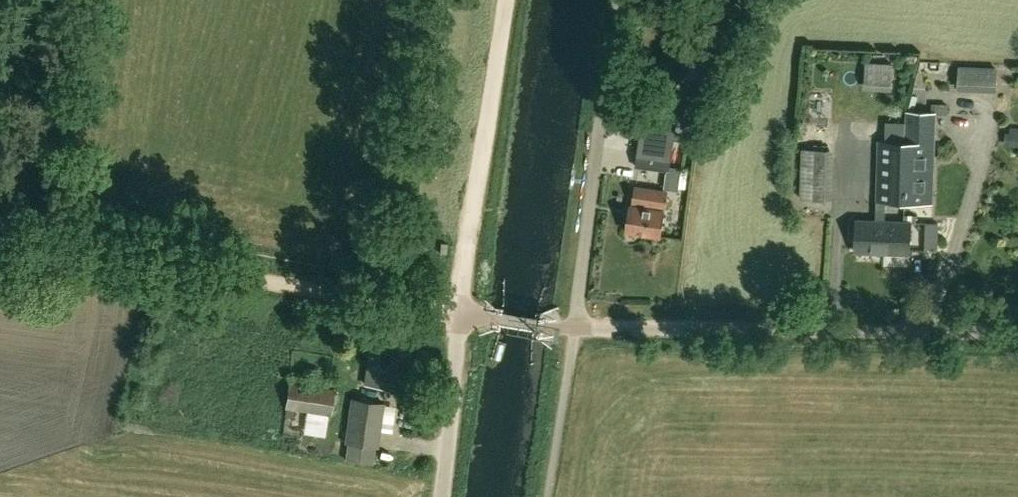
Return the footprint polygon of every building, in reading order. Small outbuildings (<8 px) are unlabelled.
[(894,91),(895,64),(867,63),(866,90),(894,91)] [(997,67),(959,66),(958,90),(996,91),(997,67)] [(909,115),(909,141),(907,200),(934,201),(936,142),(934,142),(935,116),(909,115)] [(658,136),(656,144),(640,141),(637,165),(670,171),(675,139),(658,136)] [(907,200),(909,141),(880,140),(877,221),(855,220),(855,251),(910,253),(911,222),(886,221),(887,200),(907,200)] [(833,201),(833,151),(807,150),(806,200),(833,201)] [(628,230),(663,234),(666,204),(668,204),(669,190),(636,186),(634,206),(631,205),(628,230)] [(910,218),(910,203),(892,203),(892,218),(910,218)] [(369,387),(410,393),(415,350),(375,344),(369,387)] [(331,415),(335,389),(290,382),(286,408),(331,415)] [(385,403),(352,399),(346,442),(379,447),(385,403)] [(387,407),(387,421),(400,421),(399,407),(387,407)]
